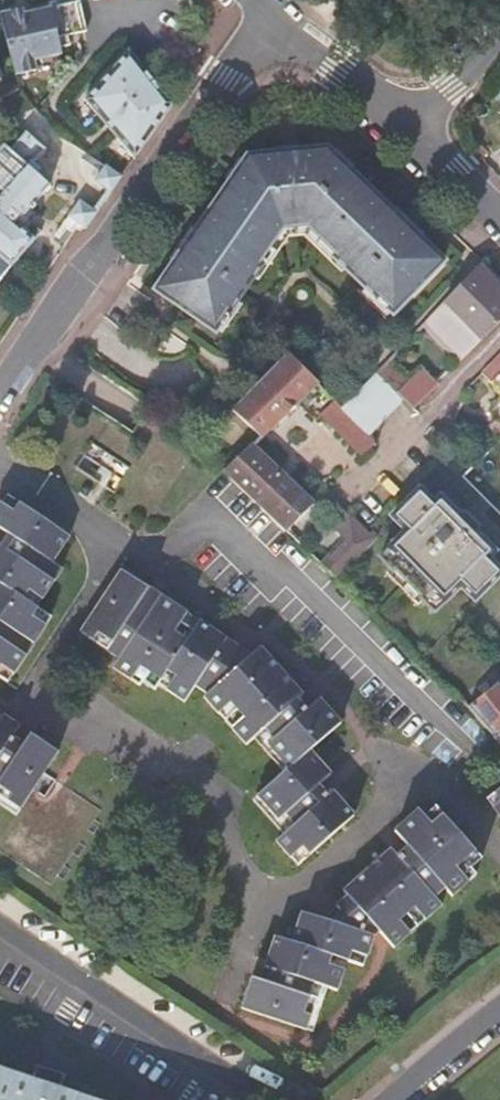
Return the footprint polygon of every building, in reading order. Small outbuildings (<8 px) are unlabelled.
[(14,76),(35,71),(32,62),(61,56),(59,49),(69,46),(67,36),(85,32),(80,8),(78,0),(64,0),(48,4),(49,9),(22,15),(21,10),(0,15),(0,22),(14,76)] [(121,145),(106,169),(120,178),(133,158),(157,125),(171,104),(170,103),(127,51),(85,101),(121,145)] [(35,241),(17,224),(32,207),(34,209),(36,207),(34,205),(51,187),(37,175),(39,172),(32,165),(44,151),(25,133),(9,151),(4,146),(0,150),(0,280),(35,241)] [(189,261),(181,256),(156,295),(210,332),(222,315),(226,317),(260,267),(255,264),(280,228),(306,226),(337,255),(334,259),(378,300),(382,296),(397,311),(443,263),(408,231),(402,237),(392,228),(399,222),(324,153),(292,156),(293,168),(281,169),(280,157),(245,161),(189,245),(197,250),(189,261)] [(292,156),(280,157),(281,169),(293,168),(292,156)] [(106,169),(105,168),(94,183),(102,188),(101,190),(105,195),(104,196),(107,197),(120,178),(106,169)] [(69,217),(85,229),(99,209),(96,207),(95,208),(90,207),(89,208),(80,202),(69,217)] [(302,230),(334,259),(337,255),(306,226),(302,230)] [(283,232),(280,228),(255,264),(260,267),(283,232)] [(477,268),(443,303),(482,341),(499,324),(499,323),(499,291),(477,268)] [(393,315),(397,311),(382,296),(378,300),(393,315)] [(222,315),(210,332),(215,335),(226,317),(222,315)] [(437,386),(399,350),(376,374),(403,402),(412,411),(425,398),(437,386)] [(298,406),(318,385),(289,357),(235,412),(261,437),(262,438),(298,406)] [(403,402),(376,374),(341,409),(369,437),(403,402)] [(491,385),(499,393),(499,376),(491,385)] [(499,426),(499,402),(488,414),(499,426)] [(369,437),(341,409),(340,408),(326,421),(352,448),(359,442),(368,451),(375,444),(369,437)] [(250,447),(224,471),(286,531),(311,506),(250,447)] [(380,560),(434,614),(460,588),(474,602),(499,576),(499,573),(488,560),(495,553),(477,536),(479,529),(465,515),(457,517),(439,499),(433,506),(418,491),(391,518),(406,533),(387,552),(380,560)] [(11,674),(44,626),(30,617),(35,609),(34,608),(21,599),(26,591),(39,600),(60,569),(50,562),(67,536),(18,503),(12,512),(0,503),(0,530),(7,535),(0,544),(0,667),(11,674)] [(344,539),(320,564),(335,579),(359,556),(360,557),(376,541),(369,535),(365,538),(360,544),(339,527),(336,530),(344,539)] [(119,570),(86,620),(95,626),(86,639),(116,659),(110,668),(137,686),(140,682),(147,672),(159,680),(164,672),(172,677),(163,690),(182,703),(193,686),(206,694),(249,656),(246,654),(235,647),(197,622),(191,630),(180,623),(186,614),(158,596),(134,580),(119,570)] [(258,648),(249,656),(206,694),(202,698),(216,715),(228,704),(235,711),(241,718),(229,729),(243,746),(251,739),(263,729),(272,739),(265,745),(286,769),(281,773),(255,796),(276,821),(284,814),(293,824),(281,835),(273,842),(288,858),(300,848),(306,856),(351,816),(330,791),(325,795),(317,785),(328,775),(307,751),(339,724),(328,711),(317,699),(312,704),(305,710),(296,700),(301,696),(258,648)] [(468,709),(499,748),(499,691),(497,686),(468,709)] [(17,810),(55,752),(28,734),(21,745),(10,737),(17,726),(0,715),(0,799),(17,810)] [(489,807),(499,821),(499,785),(491,792),(497,800),(489,807)] [(410,909),(421,921),(438,906),(431,898),(442,888),(449,896),(473,875),(467,869),(461,862),(472,852),(439,814),(428,824),(421,816),(416,810),(391,832),(405,848),(394,857),(393,856),(387,849),(370,864),(410,909)] [(421,921),(370,864),(343,888),(347,895),(326,916),(300,909),(291,939),(364,965),(375,935),(382,928),(396,947),(421,921)] [(328,956),(289,943),(271,937),(261,968),(267,970),(262,982),(248,977),(238,1008),(303,1030),(314,1000),(305,997),(309,984),(323,989),(333,992),(341,970),(325,965),(328,956)] [(58,1091),(59,1086),(61,1087),(64,1076),(34,1067),(31,1076),(32,1077),(31,1081),(0,1071),(0,1099),(85,1099),(58,1091)]
